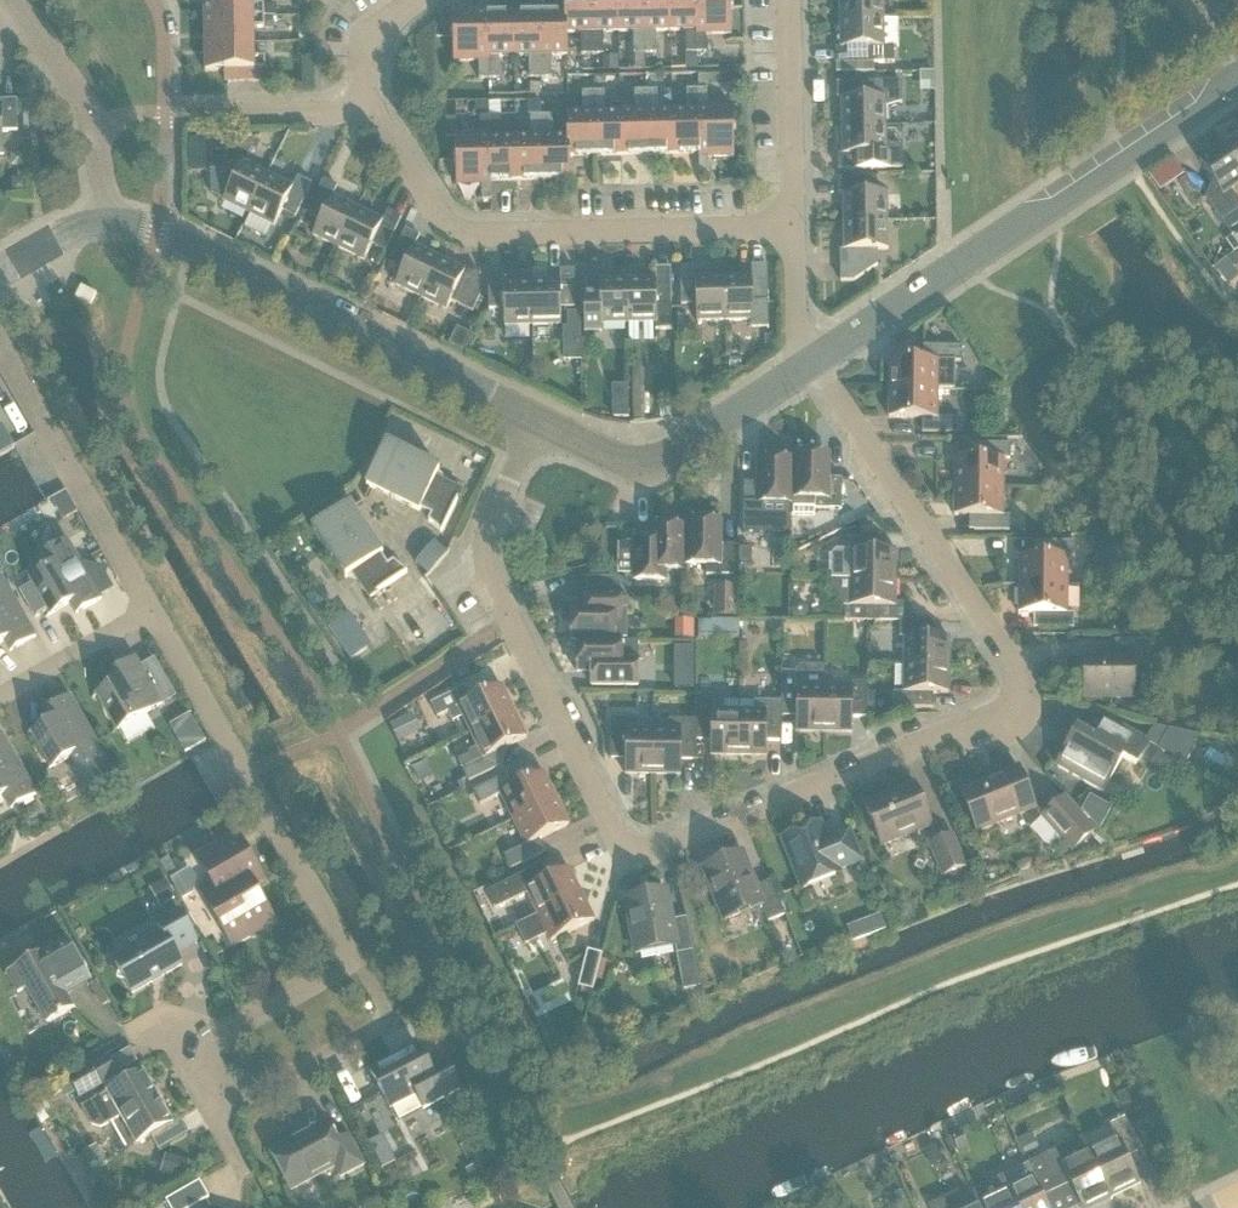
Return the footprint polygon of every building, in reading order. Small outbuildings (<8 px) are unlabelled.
[(264,5),(253,5),(253,0),(204,0),(205,17),(264,16),(264,5)] [(454,61),(479,60),(479,78),(489,78),(488,14),(488,0),(478,0),(478,10),(453,10),(454,61)] [(592,0),(564,0),(565,12),(566,12),(566,33),(567,32),(581,32),(581,54),(593,54),(592,0)] [(593,54),(604,54),(604,32),(618,32),(618,0),(592,0),(593,54)] [(633,31),(634,53),(645,53),(644,0),(618,0),(618,32),(633,31)] [(656,53),(656,31),(671,31),(670,0),(644,0),(645,53),(656,53)] [(696,0),(670,0),(671,31),(686,30),(686,52),(697,52),(696,0)] [(697,52),(707,52),(706,34),(731,33),(730,0),(696,0),(697,52)] [(840,19),(883,19),(883,0),(840,0),(840,19)] [(276,4),(264,5),(264,16),(276,15),(276,4)] [(541,77),(552,77),(552,55),(567,55),(567,32),(566,33),(566,12),(565,12),(539,13),(541,77)] [(489,78),(500,78),(499,56),(514,56),(513,13),(488,14),(489,78)] [(514,56),(529,56),(529,78),(541,77),(539,13),(513,13),(514,56)] [(254,42),(253,27),(264,27),(264,18),(264,16),(205,17),(205,43),(254,42)] [(274,18),(264,18),(264,27),(274,26),(274,18)] [(840,19),(841,47),(836,47),(836,63),(893,62),(892,47),(898,46),(897,18),(883,19),(840,19)] [(225,80),(266,79),(265,57),(254,57),(254,42),(205,43),(206,71),(224,70),(225,80)] [(934,71),(920,71),(920,81),(934,81),(934,71)] [(842,126),(885,125),(885,107),(902,103),(901,81),(837,82),(837,98),(842,98),(842,126)] [(541,84),(530,84),(530,93),(541,92),(541,84)] [(673,154),(699,153),(698,89),(687,89),(687,111),(672,111),(673,154)] [(733,106),(708,107),(707,89),(698,89),(699,153),(699,173),(709,172),(709,157),(734,156),(733,106)] [(646,90),(634,90),(635,112),(620,112),(621,155),(647,154),(646,90)] [(647,154),(673,154),(672,111),(658,111),(657,90),(646,90),(647,154)] [(582,113),(567,113),(567,136),(568,136),(569,156),(570,156),(595,155),(593,91),(582,91),(582,113)] [(595,155),(621,155),(620,112),(605,112),(605,91),(593,91),(595,155)] [(541,99),(530,99),(530,115),(541,115),(541,99)] [(4,154),(3,131),(18,130),(17,100),(1,100),(2,109),(0,109),(0,154),(4,154)] [(570,179),(570,156),(569,156),(568,136),(567,136),(553,136),(553,114),(541,115),(543,179),(570,179)] [(491,180),(517,180),(516,137),(501,137),(500,115),(490,116),(491,180)] [(541,115),(530,115),(530,137),(516,137),(517,180),(543,179),(541,115)] [(455,116),(445,117),(446,134),(455,134),(455,116)] [(480,134),(455,134),(456,185),(481,184),(482,200),(491,200),(491,180),(490,116),(480,116),(480,134)] [(903,168),(903,147),(886,143),(885,125),(842,126),(843,154),(838,154),(838,169),(903,168)] [(1221,145),(1237,169),(1237,134),(1221,145)] [(1221,145),(1199,160),(1218,187),(1205,196),(1227,228),(1237,221),(1237,199),(1231,189),(1237,184),(1237,169),(1221,145)] [(1169,158),(1145,174),(1156,191),(1180,175),(1169,158)] [(223,200),(232,205),(249,213),(267,174),(242,162),(239,167),(210,169),(211,193),(224,199),(223,200)] [(282,210),(295,217),(312,183),(298,176),(292,187),(267,174),(249,213),(274,226),(282,210)] [(839,193),(844,193),(844,221),(887,220),(887,192),(876,192),(876,177),(838,178),(839,193)] [(337,185),(323,179),(307,213),(320,219),(313,235),(339,247),(357,210),(357,209),(332,196),(337,185)] [(357,209),(357,210),(339,247),(364,260),(372,244),(385,251),(402,217),(388,210),(382,221),(357,209)] [(888,249),(887,220),(844,221),(845,249),(840,249),(840,281),(854,280),(878,264),(878,249),(888,249)] [(406,228),(389,262),(403,269),(395,284),(421,297),(439,258),(414,246),(420,235),(406,228)] [(465,271),(439,258),(421,297),(447,309),(451,300),(473,311),(480,295),(480,271),(465,271)] [(1214,269),(1227,284),(1237,275),(1237,274),(1226,259),(1214,269)] [(725,320),(754,319),(754,326),(767,326),(767,328),(769,328),(767,264),(751,264),(752,276),(723,277),(725,320)] [(680,266),(681,304),(696,304),(697,321),(725,320),(723,277),(696,278),(695,266),(680,266)] [(628,280),(628,323),(655,322),(656,329),(672,329),(672,304),(671,267),(656,267),(656,279),(628,280)] [(602,331),(601,323),(628,323),(628,280),(600,280),(600,268),(584,269),(585,307),(584,307),(585,332),(602,331)] [(560,281),(532,281),(532,324),(561,324),(561,307),(576,307),(575,269),(560,269),(560,281)] [(488,270),(489,309),(504,308),(504,325),(532,324),(532,281),(504,282),(504,270),(488,270)] [(91,304),(96,293),(81,285),(76,296),(91,304)] [(580,312),(568,312),(568,326),(581,326),(580,312)] [(923,360),(890,359),(889,388),(938,389),(938,360),(961,361),(961,345),(923,345),(923,360)] [(632,369),(635,422),(645,421),(643,368),(632,369)] [(922,432),(960,433),(960,417),(937,417),(938,389),(889,388),(889,417),(922,417),(922,432)] [(630,408),(613,409),(613,417),(630,417),(630,408)] [(0,425),(0,454),(1,455),(15,447),(2,424),(0,425)] [(440,469),(386,443),(366,484),(419,511),(420,508),(431,513),(428,520),(440,530),(440,531),(442,532),(463,491),(442,480),(442,481),(435,478),(440,469)] [(975,443),(975,457),(955,457),(955,486),(1003,487),(1003,458),(1010,458),(1011,443),(975,443)] [(814,514),(814,508),(842,508),(842,478),(827,478),(828,453),(796,453),(795,513),(814,514)] [(744,482),(743,512),(771,513),(771,503),(790,503),(791,458),(759,458),(759,482),(744,482)] [(955,486),(954,515),(974,515),(974,530),(1009,530),(1010,515),(1003,515),(1003,487),(955,486)] [(350,503),(311,529),(345,578),(353,572),(357,578),(357,579),(369,598),(408,572),(406,570),(393,559),(388,563),(381,553),(384,552),(350,503)] [(687,519),(687,564),(706,564),(706,575),(734,575),(734,544),(719,544),(719,520),(687,519)] [(751,522),(740,523),(740,537),(751,537),(751,522)] [(636,539),(635,580),(663,580),(663,570),(683,570),(683,525),(651,525),(651,539),(636,539)] [(881,550),(881,535),(846,535),(845,550),(836,550),(832,554),(832,577),(895,578),(896,550),(881,550)] [(31,579),(33,583),(19,591),(34,618),(48,610),(50,613),(45,616),(46,617),(70,603),(76,613),(101,598),(67,539),(42,553),(49,567),(25,581),(25,582),(31,579)] [(1075,556),(1075,541),(1039,541),(1039,555),(1019,555),(1019,584),(1067,585),(1068,556),(1075,556)] [(421,557),(434,568),(443,559),(429,547),(421,557)] [(740,548),(740,562),(751,562),(751,548),(740,548)] [(0,577),(0,643),(5,640),(10,651),(36,636),(2,576),(0,577)] [(845,605),(844,620),(880,621),(880,606),(895,606),(895,578),(832,577),(832,593),(832,597),(833,599),(834,602),(836,603),(839,604),(841,605),(845,605)] [(1067,613),(1067,585),(1019,584),(1019,613),(1039,613),(1039,628),(1074,628),(1074,613),(1067,613)] [(713,617),(737,617),(737,588),(714,588),(713,617)] [(571,609),(571,638),(627,637),(627,609),(621,609),(621,595),(586,594),(586,609),(571,609)] [(323,605),(315,610),(319,617),(327,611),(323,605)] [(675,619),(675,638),(693,638),(693,619),(675,619)] [(900,621),(899,637),(905,637),(904,664),(949,665),(949,637),(935,637),(935,622),(900,621)] [(1115,657),(1084,657),(1084,696),(1134,696),(1134,677),(1150,677),(1150,640),(1115,640),(1115,657)] [(362,641),(345,653),(350,661),(367,649),(362,641)] [(592,670),(591,686),(639,686),(638,642),(577,642),(577,670),(592,670)] [(162,704),(135,657),(110,672),(116,682),(91,696),(92,697),(97,695),(116,728),(111,731),(112,732),(162,704)] [(904,691),(894,691),(893,707),(933,707),(934,692),(949,693),(949,665),(904,664),(904,691)] [(796,716),(796,731),(824,731),(825,687),(825,666),(802,666),(797,671),(782,671),(781,700),(782,700),(781,716),(782,716),(796,716)] [(675,676),(675,687),(694,688),(694,676),(675,676)] [(824,731),(852,731),(852,717),(867,717),(868,681),(852,681),(852,687),(825,687),(824,731)] [(465,687),(431,703),(437,717),(448,711),(453,721),(463,716),(470,732),(514,711),(501,685),(471,700),(465,687)] [(114,772),(70,695),(44,710),(50,720),(26,734),(27,735),(32,732),(51,766),(46,769),(47,770),(71,756),(89,786),(114,772)] [(711,754),(739,754),(739,700),(696,699),(696,719),(696,740),(711,740),(711,754)] [(739,700),(739,754),(767,755),(767,740),(782,740),(782,716),(781,716),(782,700),(781,700),(739,700)] [(458,759),(469,781),(503,765),(496,751),(527,737),(514,711),(470,732),(477,746),(468,751),(469,754),(458,759)] [(192,716),(175,726),(189,751),(206,741),(192,716)] [(638,729),(638,718),(611,718),(610,758),(625,759),(625,773),(653,774),(654,729),(638,729)] [(669,729),(654,729),(653,774),(681,774),(681,759),(696,759),(696,740),(696,719),(669,719),(669,729)] [(1078,728),(1057,766),(1103,791),(1122,756),(1136,764),(1148,742),(1116,724),(1114,729),(1104,724),(1097,737),(1078,728)] [(1159,748),(1186,764),(1202,737),(1169,729),(1159,748)] [(36,793),(2,734),(0,735),(0,797),(3,795),(11,808),(36,793)] [(998,778),(962,792),(978,830),(1034,807),(1018,766),(997,775),(998,778)] [(501,794),(513,819),(557,798),(544,772),(514,787),(507,774),(473,791),(480,804),(501,794)] [(914,784),(865,804),(881,845),(931,825),(914,784)] [(1090,796),(1080,814),(1090,826),(1099,831),(1112,808),(1090,796)] [(1065,797),(1043,817),(1072,849),(1094,830),(1090,826),(1080,814),(1065,797)] [(513,819),(525,845),(505,855),(511,869),(546,852),(539,839),(569,824),(557,798),(513,819)] [(820,823),(782,839),(802,888),(840,872),(839,869),(861,860),(849,829),(826,839),(820,823)] [(943,875),(966,866),(953,834),(930,843),(943,875)] [(257,883),(259,873),(239,838),(200,860),(208,873),(216,868),(222,879),(202,891),(233,944),(237,942),(240,943),(251,937),(252,933),(274,920),(253,885),(257,883)] [(724,919),(761,903),(768,920),(785,914),(771,880),(756,886),(743,855),(705,870),(724,919)] [(582,894),(569,868),(539,883),(532,869),(487,892),(495,909),(527,893),(537,914),(538,915),(582,894)] [(185,878),(171,886),(183,904),(196,896),(185,878)] [(166,879),(151,888),(160,905),(175,896),(166,879)] [(483,890),(473,895),(479,908),(489,903),(483,890)] [(667,893),(626,901),(636,952),(677,944),(667,893)] [(551,941),(594,920),(582,894),(538,915),(537,914),(516,924),(525,942),(546,932),(551,941)] [(175,953),(197,941),(178,909),(156,921),(162,932),(114,960),(132,993),(182,964),(175,953)] [(17,992),(25,987),(47,1024),(74,1008),(64,989),(89,975),(68,939),(43,953),(42,951),(6,972),(17,992)] [(578,986),(593,990),(602,953),(587,949),(578,986)] [(683,989),(700,986),(693,950),(677,953),(683,989)] [(430,1068),(418,1045),(370,1070),(390,1107),(392,1106),(399,1119),(423,1107),(424,1108),(461,1088),(446,1060),(430,1068)] [(118,1075),(108,1058),(70,1079),(80,1097),(118,1075)] [(136,1143),(172,1122),(144,1072),(83,1106),(93,1124),(100,1126),(120,1114),(136,1143)] [(1125,1092),(1118,1095),(1123,1107),(1131,1103),(1125,1092)] [(1127,1156),(1140,1150),(1124,1117),(1111,1123),(1117,1137),(1090,1150),(1083,1137),(1112,1199),(1141,1185),(1127,1156)] [(296,1136),(274,1148),(294,1186),(334,1165),(341,1177),(365,1164),(350,1137),(337,1144),(326,1123),(297,1139),(296,1136)] [(1082,1207),(1093,1207),(1112,1199),(1083,1137),(1027,1163),(1043,1196),(1057,1189),(1060,1197),(1073,1190),(1082,1207)] [(100,1150),(86,1158),(92,1170),(106,1162),(100,1150)] [(982,1207),(1034,1207),(1046,1203),(1043,1196),(1027,1163),(975,1188),(981,1201),(979,1202),(982,1207)] [(170,1207),(191,1207),(209,1197),(200,1181),(166,1200),(170,1207)] [(928,1202),(931,1207),(982,1207),(979,1202),(968,1207),(959,1187),(928,1202)]
